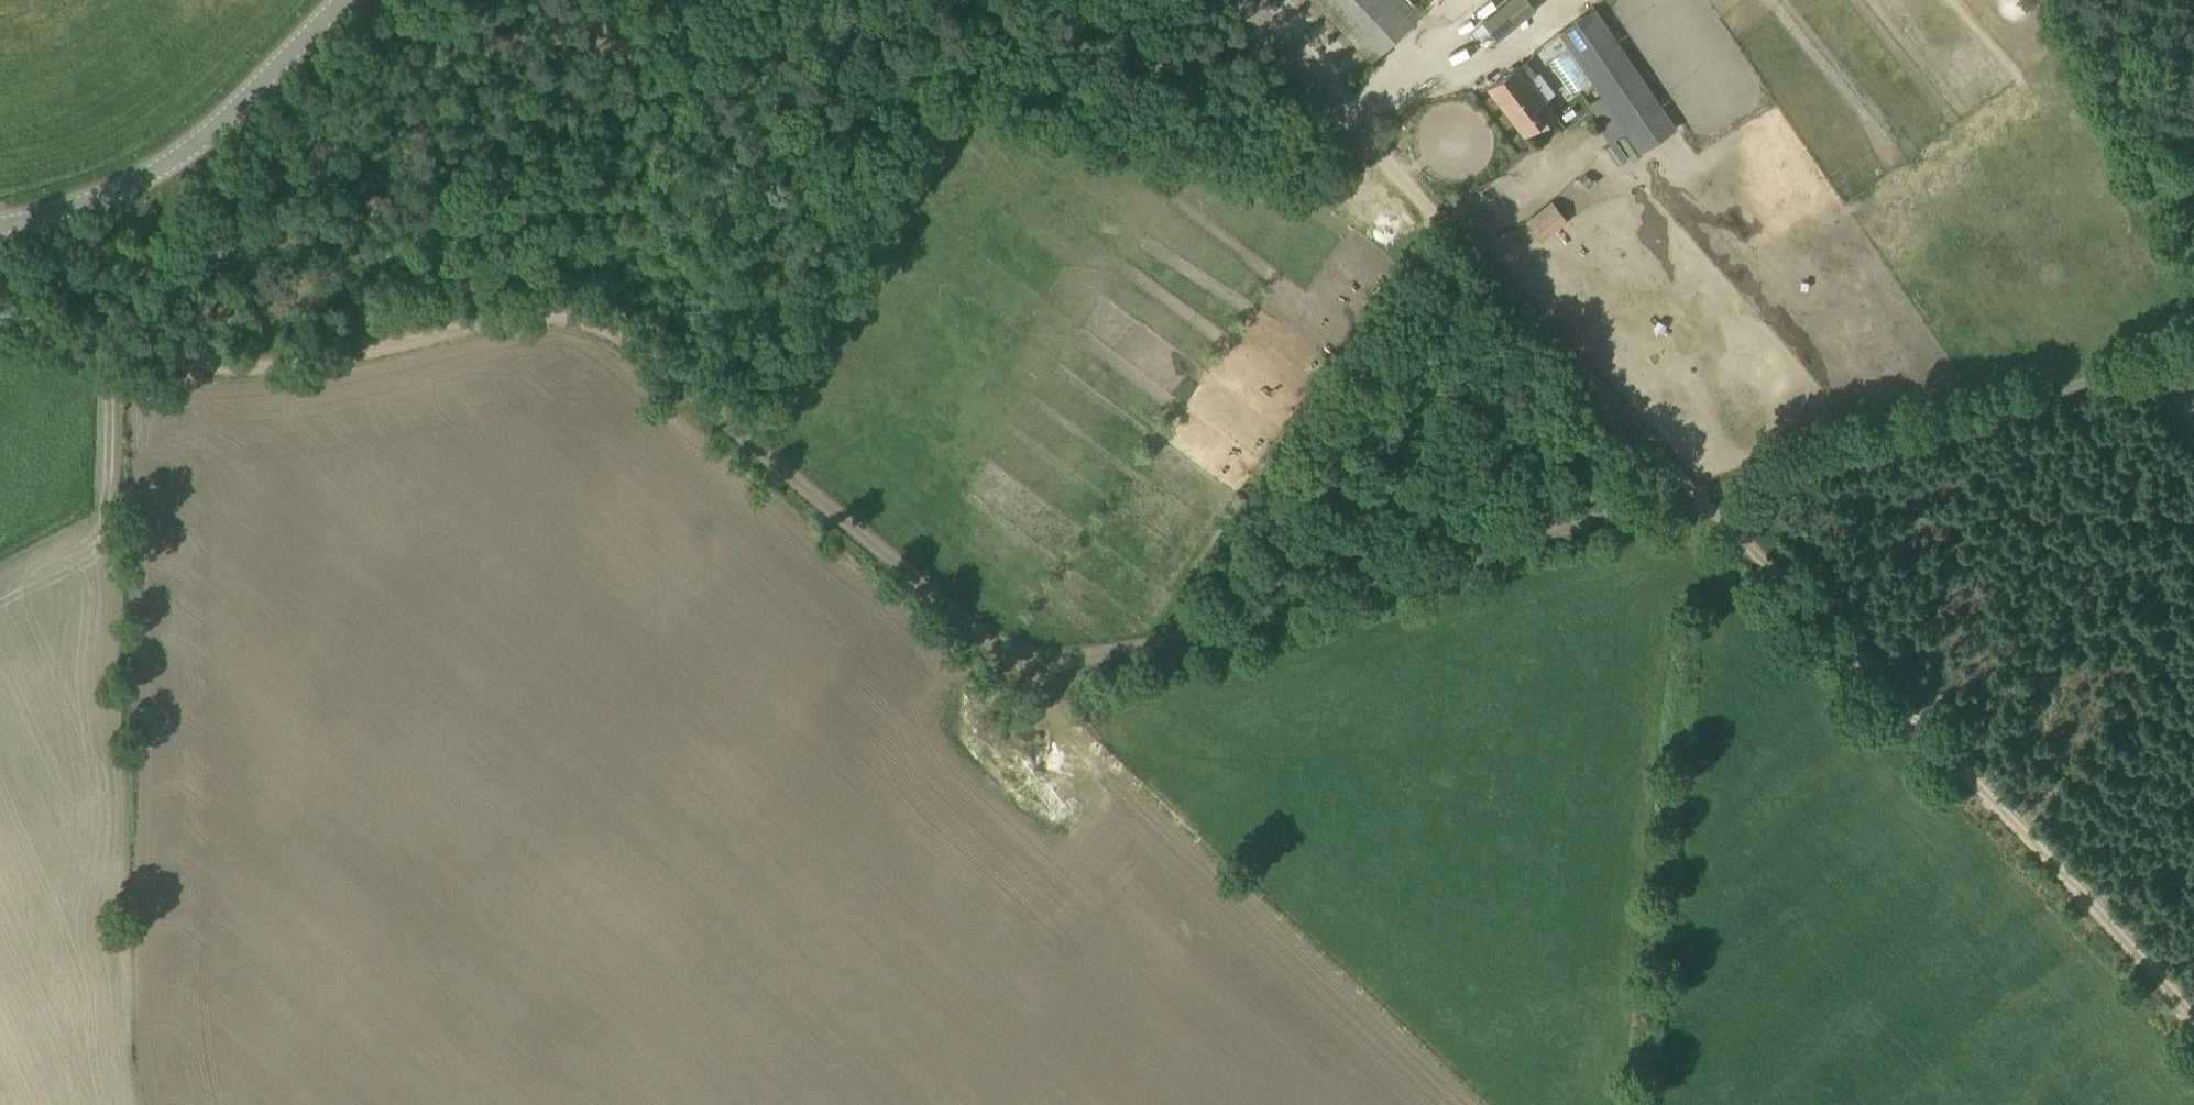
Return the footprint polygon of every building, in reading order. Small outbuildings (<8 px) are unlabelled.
[(1388,44),(1420,14),(1407,0),(1316,0),(1372,59),(1388,44)] [(1497,37),(1533,7),(1528,0),(1502,0),(1481,17),(1497,37)] [(1559,30),(1601,93),(1588,102),(1610,135),(1623,126),(1639,150),(1677,125),(1596,5),(1559,30)] [(1557,115),(1517,63),(1487,85),(1523,132),(1537,121),(1540,125),(1557,115)] [(1552,202),(1545,208),(1528,221),(1542,239),(1566,219),(1552,202)]
